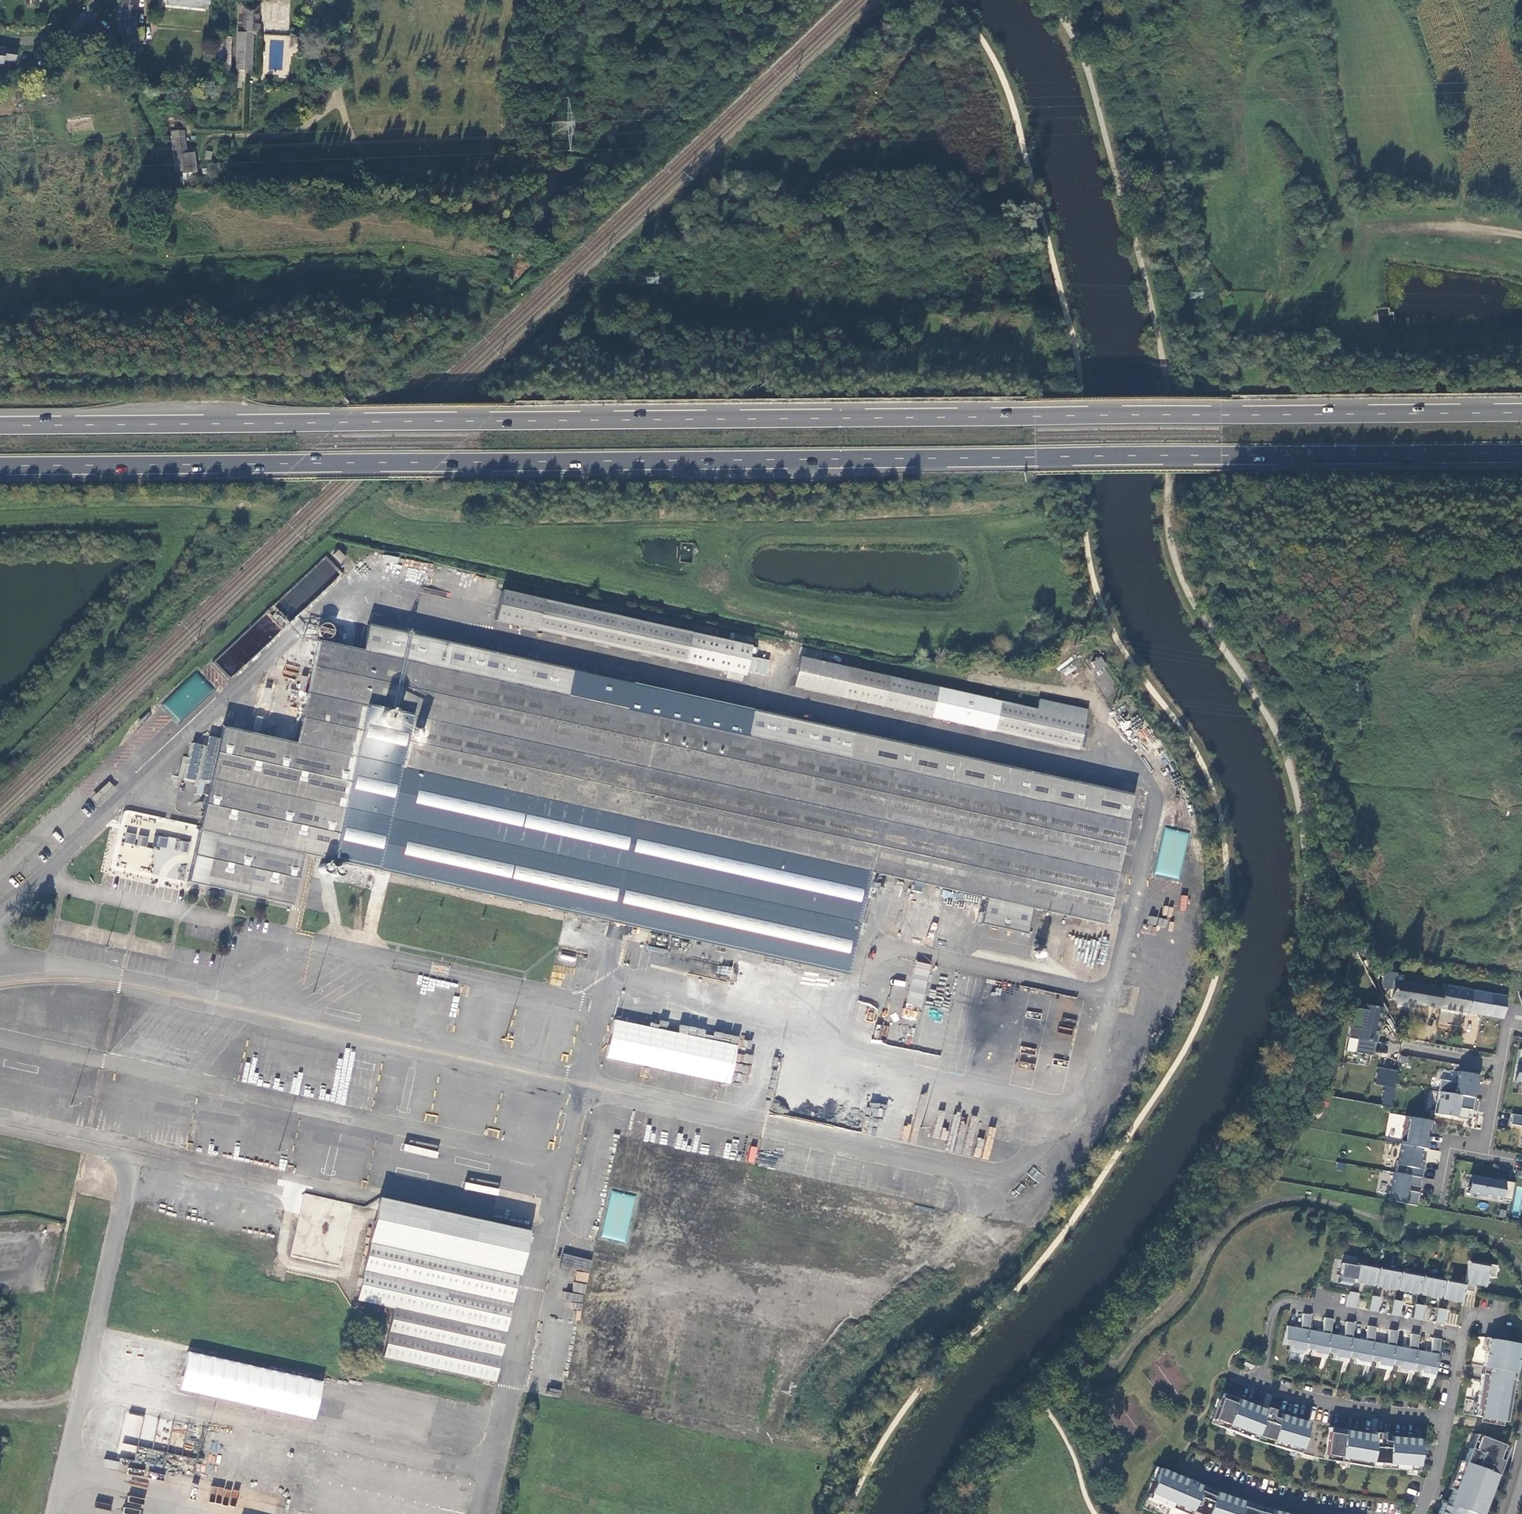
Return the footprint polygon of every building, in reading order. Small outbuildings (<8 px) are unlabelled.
[(123,47),(144,44),(144,28),(135,29),(136,0),(122,0),(120,31),(123,47)] [(208,0),(167,0),(167,5),(207,10),(208,0)] [(244,3),(239,2),(237,70),(251,71),(253,33),(242,33),(244,4),(244,3)] [(242,33),(253,33),(256,33),(257,5),(244,4),(242,33)] [(217,76),(230,75),(231,38),(218,38),(217,76)] [(0,48),(0,66),(2,66),(2,62),(15,63),(16,50),(0,48)] [(177,181),(190,180),(197,179),(194,153),(187,153),(184,131),(172,133),(177,181)] [(333,556),(341,562),(346,555),(338,549),(333,556)] [(301,580),(308,587),(310,585),(316,591),(340,570),(327,556),(301,580)] [(499,605),(502,590),(496,589),(492,604),(499,605)] [(544,598),(502,590),(499,605),(497,616),(496,620),(745,675),(753,637),(547,590),(544,598)] [(1134,795),(369,625),(363,650),(306,637),(293,688),(264,682),(251,731),(222,726),(199,828),(126,812),(125,823),(121,822),(112,868),(189,884),(190,881),(290,903),(302,854),(390,874),(566,913),(847,975),(869,871),(1105,924),(1134,795)] [(1040,699),(1039,703),(1038,709),(861,669),(863,664),(864,660),(802,647),(794,686),(1079,749),(1088,710),(1040,699)] [(247,662),(241,654),(234,660),(227,652),(214,663),(227,678),(247,662)] [(1092,663),(1110,690),(1117,685),(1105,666),(1107,665),(1101,657),(1092,663)] [(1038,709),(1039,703),(863,664),(861,669),(1038,709)] [(210,745),(205,743),(201,743),(198,744),(195,747),(194,750),(194,754),(195,758),(198,760),(201,762),(206,761),(210,758),(213,754),(212,749),(210,745)] [(204,768),(201,766),(196,766),(191,768),(189,773),(189,778),(192,782),(196,784),(201,784),(204,781),(207,777),(207,772),(204,768)] [(1180,879),(1188,832),(1163,828),(1155,875),(1180,879)] [(326,866),(323,865),(320,865),(318,868),(318,870),(319,873),(322,875),(324,874),(326,872),(327,869),(326,866)] [(339,868),(336,866),(333,867),(330,869),(329,872),(330,875),(333,876),(336,877),(339,875),(340,871),(339,868)] [(1007,948),(1006,953),(1029,957),(1033,934),(997,928),(994,946),(1007,948)] [(732,966),(691,957),(687,973),(729,982),(732,966)] [(914,961),(908,1003),(924,1006),(930,964),(914,961)] [(1395,973),(1385,971),(1382,987),(1391,989),(1389,1000),(1501,1019),(1502,1015),(1505,996),(1442,984),(1441,989),(1393,981),(1395,973)] [(1346,1037),(1358,1039),(1374,1042),(1380,1008),(1363,1004),(1361,1009),(1351,1008),(1346,1037)] [(916,1020),(918,1011),(903,1008),(902,1017),(916,1020)] [(614,1019),(606,1059),(731,1083),(740,1036),(714,1031),(680,1025),(679,1032),(614,1019)] [(1519,1049),(1514,1081),(1521,1083),(1521,1050),(1519,1049)] [(747,1063),(747,1054),(736,1054),(736,1073),(749,1073),(750,1063),(747,1063)] [(1394,1105),(1397,1069),(1377,1067),(1375,1084),(1384,1085),(1382,1104),(1394,1105)] [(1440,1079),(1438,1092),(1474,1098),(1479,1075),(1458,1072),(1456,1082),(1440,1079)] [(1469,1110),(1472,1110),(1474,1098),(1438,1092),(1434,1091),(1432,1100),(1435,1100),(1432,1113),(1467,1120),(1469,1110)] [(1512,1114),(1510,1124),(1521,1126),(1521,1116),(1512,1114)] [(1432,1121),(1404,1116),(1399,1144),(1427,1149),(1432,1121)] [(1422,1178),(1393,1172),(1388,1201),(1417,1206),(1420,1192),(1407,1190),(1408,1185),(1421,1187),(1422,1178)] [(1511,1201),(1514,1183),(1475,1176),(1472,1194),(1511,1201)] [(601,1236),(625,1242),(636,1196),(612,1190),(601,1236)] [(340,1266),(352,1203),(303,1193),(290,1255),(340,1266)] [(378,1204),(378,1205),(370,1240),(371,1240),(358,1298),(394,1309),(391,1320),(383,1356),(495,1382),(529,1232),(380,1197),(378,1204)] [(589,1270),(591,1259),(564,1255),(563,1266),(589,1270)] [(1496,1269),(1469,1264),(1465,1286),(1463,1293),(1472,1295),(1474,1287),(1485,1289),(1487,1280),(1494,1281),(1496,1269)] [(1355,1281),(1358,1268),(1342,1265),(1338,1285),(1350,1287),(1352,1281),(1355,1281)] [(1373,1288),(1376,1268),(1359,1265),(1358,1268),(1355,1281),(1355,1284),(1373,1288)] [(1395,1292),(1399,1273),(1380,1269),(1376,1289),(1395,1292)] [(1421,1277),(1402,1273),(1398,1293),(1417,1297),(1421,1277)] [(1443,1281),(1424,1278),(1420,1297),(1439,1301),(1443,1281)] [(1465,1286),(1446,1282),(1442,1302),(1461,1305),(1463,1293),(1465,1286)] [(1346,1308),(1354,1310),(1357,1295),(1349,1293),(1346,1308)] [(1379,1299),(1371,1298),(1368,1312),(1376,1314),(1379,1299)] [(1401,1304),(1393,1302),(1390,1317),(1398,1318),(1401,1304)] [(1423,1308),(1415,1306),(1412,1321),(1420,1323),(1423,1308)] [(1445,1312),(1437,1311),(1434,1326),(1442,1327),(1445,1312)] [(1450,1313),(1449,1323),(1456,1323),(1457,1313),(1450,1313)] [(1299,1330),(1286,1327),(1282,1345),(1304,1350),(1307,1331),(1310,1316),(1302,1315),(1299,1330)] [(1321,1334),(1307,1331),(1304,1350),(1325,1354),(1329,1335),(1332,1321),(1324,1319),(1321,1334)] [(1342,1338),(1329,1335),(1325,1354),(1347,1358),(1350,1340),(1353,1325),(1345,1323),(1342,1338)] [(1364,1342),(1350,1340),(1347,1358),(1368,1362),(1372,1344),(1375,1329),(1367,1328),(1364,1342)] [(1372,1344),(1368,1362),(1390,1367),(1394,1348),(1396,1333),(1389,1332),(1386,1347),(1372,1344)] [(1394,1348),(1390,1367),(1411,1371),(1415,1352),(1418,1338),(1410,1336),(1407,1351),(1394,1348)] [(1415,1352),(1411,1371),(1433,1375),(1440,1342),(1432,1340),(1429,1355),(1415,1352)] [(1499,1344),(1487,1341),(1482,1370),(1487,1371),(1485,1377),(1481,1376),(1474,1412),(1476,1412),(1474,1419),(1482,1420),(1504,1425),(1512,1383),(1519,1348),(1505,1345),(1506,1343),(1500,1341),(1499,1344)] [(317,1419),(325,1380),(188,1352),(180,1391),(317,1419)] [(1253,1364),(1245,1360),(1243,1365),(1251,1369),(1253,1364)] [(1263,1410),(1221,1393),(1211,1419),(1225,1425),(1223,1429),(1253,1441),(1254,1436),(1269,1441),(1268,1446),(1297,1455),(1307,1424),(1271,1413),(1272,1410),(1264,1407),(1263,1410)] [(126,1413),(120,1451),(136,1453),(142,1416),(126,1413)] [(1372,1436),(1327,1428),(1322,1456),(1337,1458),(1336,1463),(1368,1469),(1368,1464),(1384,1465),(1384,1470),(1414,1473),(1416,1449),(1417,1441),(1380,1438),(1381,1435),(1372,1434),(1372,1436)] [(1477,1439),(1472,1453),(1467,1451),(1445,1507),(1440,1505),(1436,1513),(1480,1513),(1483,1506),(1478,1504),(1489,1476),(1494,1478),(1500,1464),(1495,1462),(1501,1448),(1491,1444),(1492,1442),(1488,1440),(1487,1442),(1477,1439)] [(1256,1507),(1213,1492),(1193,1483),(1193,1482),(1186,1479),(1185,1480),(1158,1468),(1145,1497),(1184,1513),(1187,1513),(1189,1511),(1196,1513),(1282,1513),(1256,1507)] [(207,1501),(235,1507),(238,1491),(211,1485),(207,1501)]
